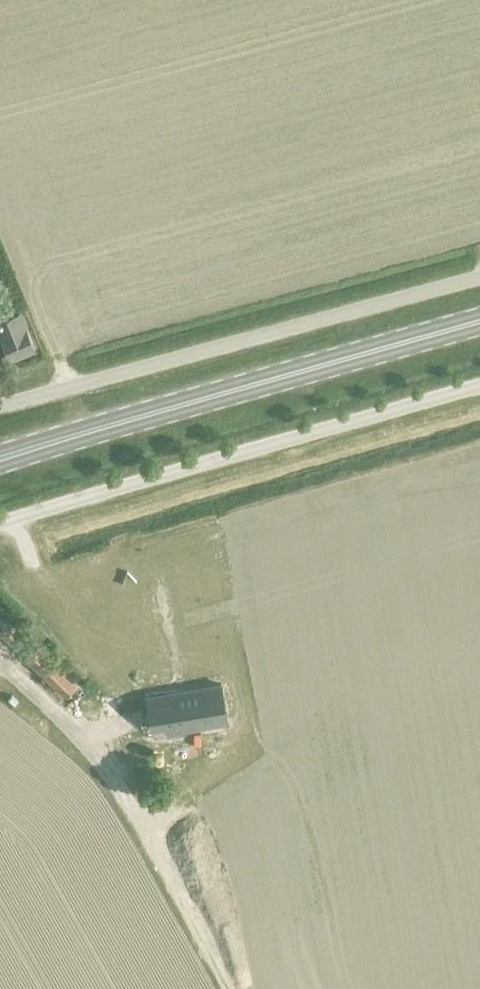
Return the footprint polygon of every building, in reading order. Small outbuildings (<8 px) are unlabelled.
[(9,360),(35,349),(19,312),(0,320),(0,339),(9,360)] [(54,662),(41,675),(64,698),(72,690),(73,688),(77,692),(78,691),(80,689),(54,662)] [(178,693),(146,697),(151,729),(164,727),(166,736),(184,733),(184,731),(183,724),(225,717),(222,700),(223,700),(221,684),(184,690),(185,692),(178,693)]
